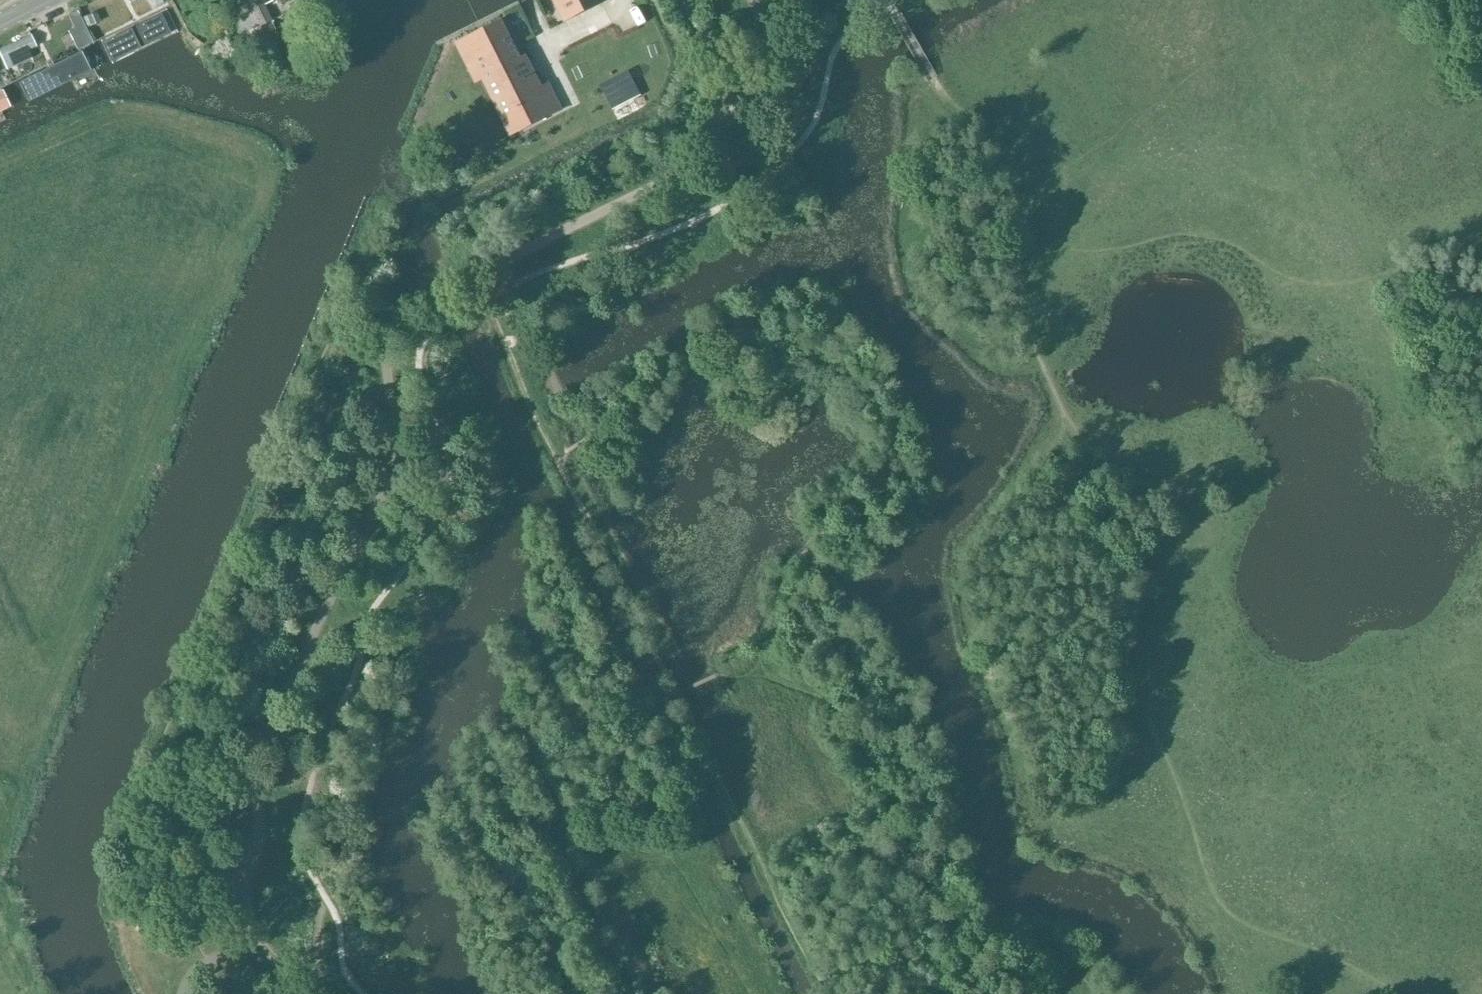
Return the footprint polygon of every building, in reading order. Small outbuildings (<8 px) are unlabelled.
[(138,11),(120,18),(103,25),(80,36),(94,67),(114,58),(131,50),(167,36),(187,28),(172,0),(165,0),(157,3),(138,11)] [(563,23),(608,1),(608,0),(552,0),(563,23)] [(272,20),(263,2),(250,9),(251,11),(231,21),(242,42),(253,37),(258,49),(280,38),(271,20),(272,20)] [(91,23),(99,20),(96,13),(88,16),(91,23)] [(480,58),(478,58),(486,73),(487,72),(508,115),(519,110),(527,127),(543,119),(531,94),(538,91),(503,20),(486,28),(495,47),(478,55),(480,58)] [(5,65),(30,53),(28,48),(35,45),(30,35),(0,49),(0,55),(5,65)] [(59,45),(38,56),(0,75),(0,80),(13,106),(49,88),(83,72),(94,67),(80,36),(73,39),(67,41),(59,45)] [(13,106),(0,80),(0,113),(13,106)]
